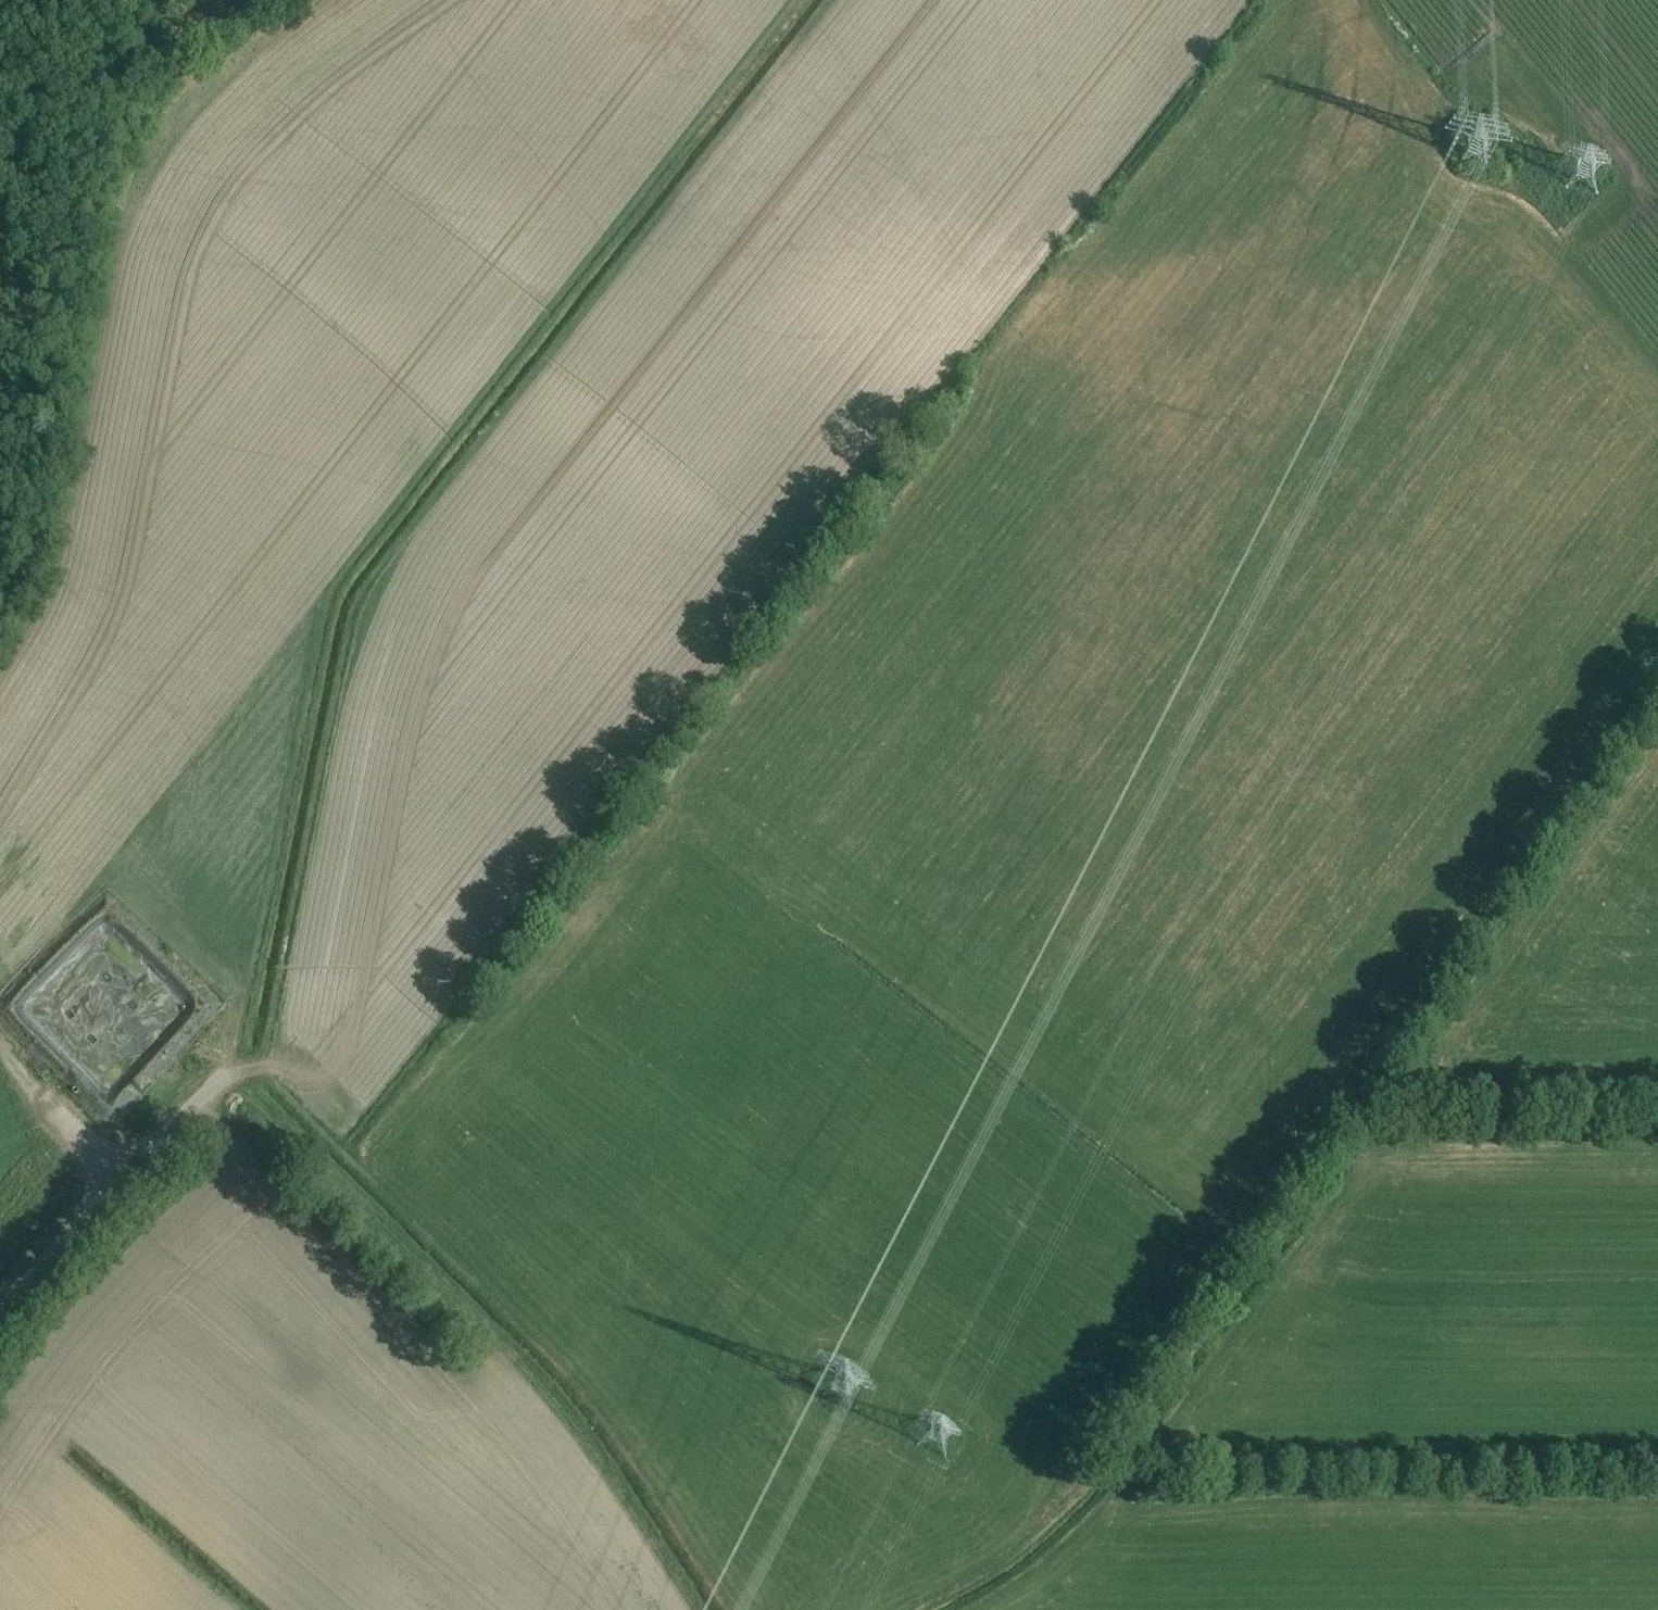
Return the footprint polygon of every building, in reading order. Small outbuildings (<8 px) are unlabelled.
[(184,1066),(231,1007),(181,968),(169,983),(194,1002),(152,1055),(166,1065),(172,1057),(184,1066)]
